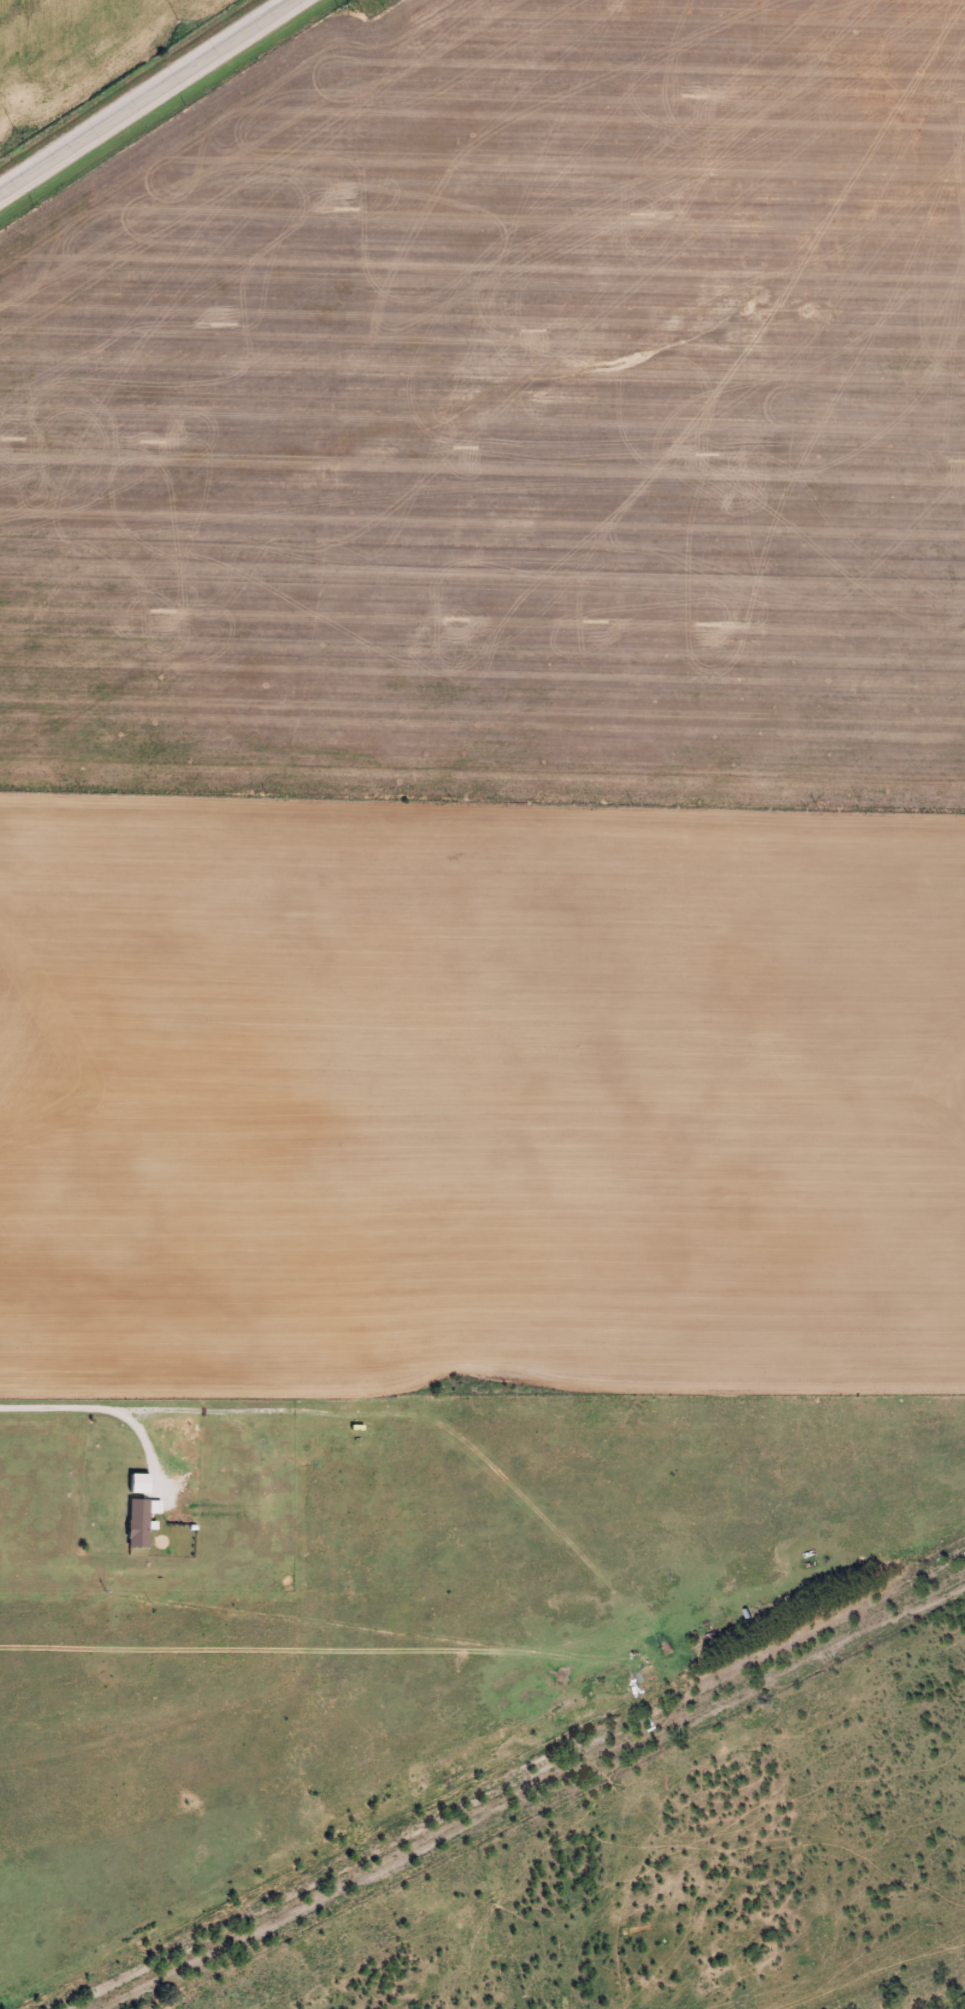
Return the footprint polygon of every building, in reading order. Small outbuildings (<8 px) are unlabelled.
[(159,1500),(124,1500),(124,1548),(145,1548),(145,1514),(159,1514),(159,1500)]
